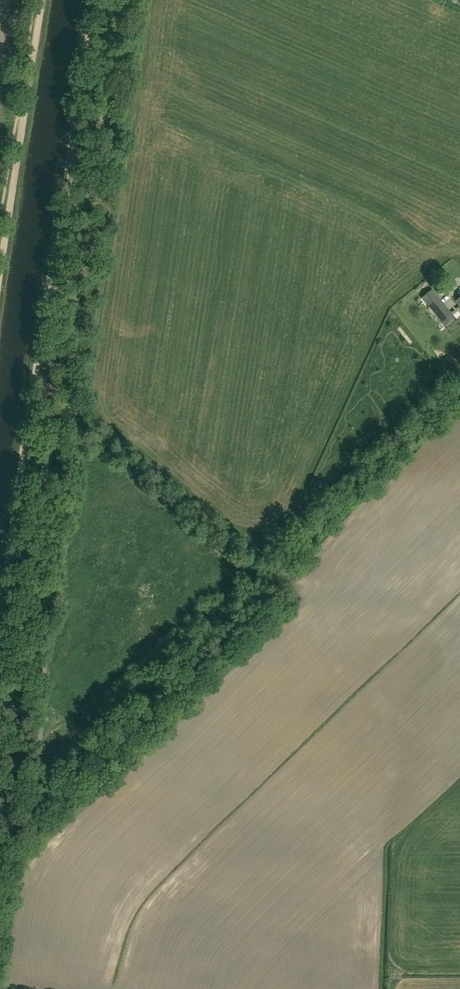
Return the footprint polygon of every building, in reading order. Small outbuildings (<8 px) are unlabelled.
[(434,311),(441,321),(451,313),(443,304),(434,311)]
